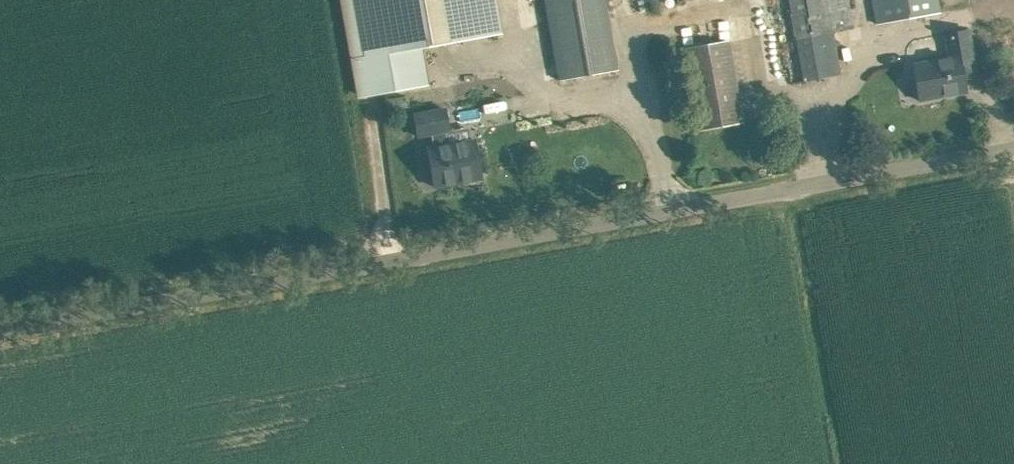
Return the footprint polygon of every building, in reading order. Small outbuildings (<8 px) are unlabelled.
[(362,96),(427,84),(420,47),(499,32),(494,0),(345,0),(362,96)] [(558,81),(619,70),(607,0),(544,0),(558,81)] [(833,32),(853,28),(848,0),(790,0),(804,81),(840,74),(833,32)] [(877,24),(939,12),(937,0),(872,0),(877,24)] [(912,63),(919,101),(966,92),(964,79),(977,77),(968,29),(943,33),(947,57),(912,63)] [(685,48),(699,129),(743,121),(728,40),(685,48)] [(417,136),(431,134),(433,148),(427,149),(434,187),(481,178),(475,140),(448,145),(446,131),(449,131),(445,109),(413,114),(417,136)]
